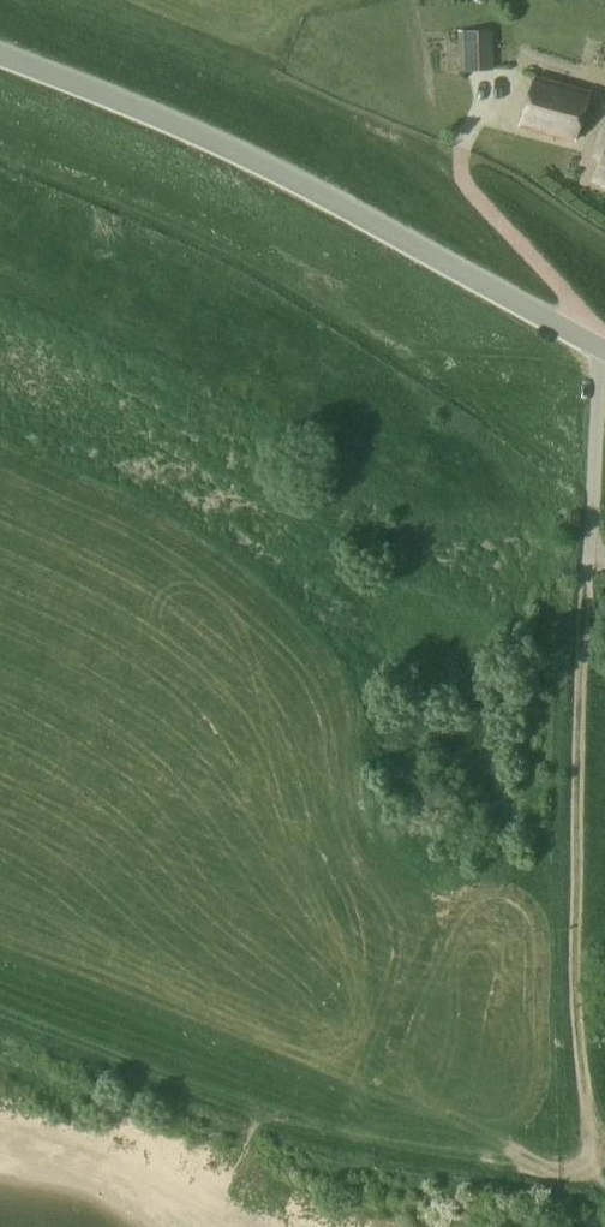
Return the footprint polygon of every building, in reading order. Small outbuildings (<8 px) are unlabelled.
[(464,42),(464,71),(493,71),(492,42),(464,42)] [(532,74),(517,126),(575,142),(590,91),(532,74)] [(593,180),(604,183),(604,121),(594,156),(600,158),(593,180)]
